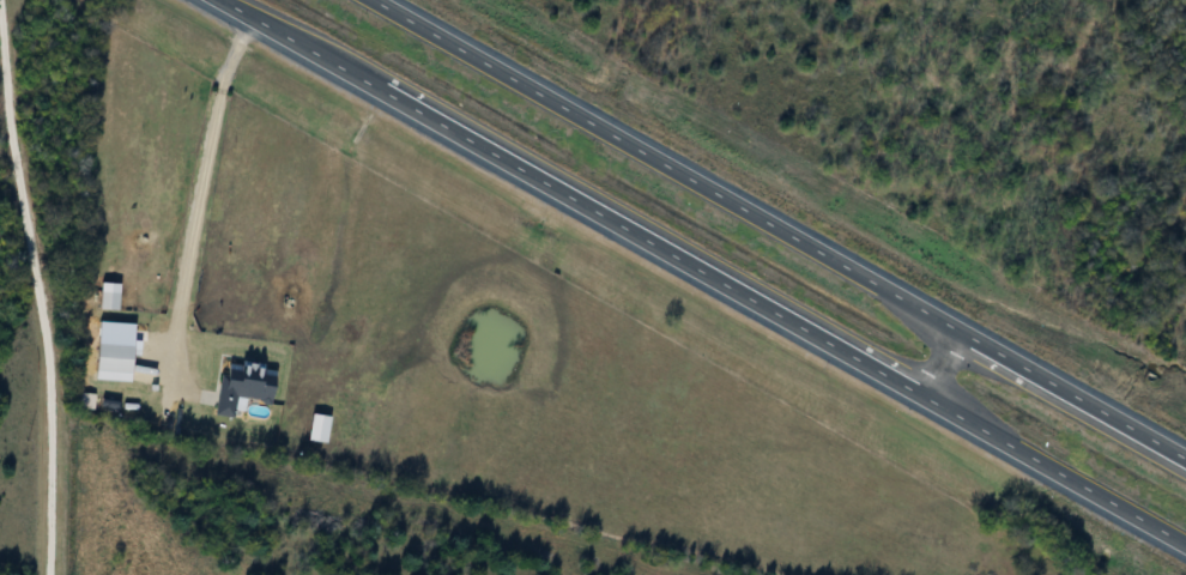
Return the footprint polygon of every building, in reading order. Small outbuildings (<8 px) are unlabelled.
[(112,293),(95,293),(95,310),(112,310),(112,293)] [(125,374),(125,346),(89,346),(89,374),(125,374)] [(212,416),(230,418),(232,397),(265,401),(267,378),(262,377),(261,384),(246,382),(248,368),(219,365),(212,416)]
